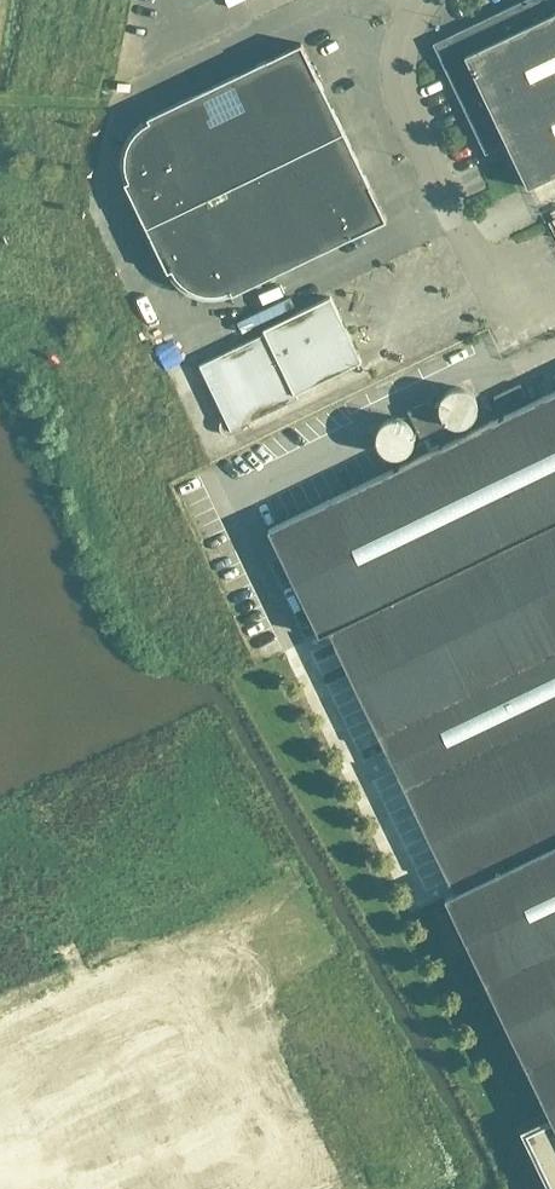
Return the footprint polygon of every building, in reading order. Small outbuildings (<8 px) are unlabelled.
[(432,45),(484,156),(506,145),(527,189),(554,176),(554,13),(552,14),(546,0),(526,0),(432,45)] [(386,221),(301,44),(147,118),(149,123),(147,123),(143,126),(139,128),(134,133),(131,136),(129,139),(127,145),(124,151),(123,157),(123,163),(124,168),(125,172),(127,177),(128,181),(124,183),(167,273),(171,270),(173,273),(176,277),(178,281),(181,284),(185,287),(189,289),(194,292),(198,293),(201,294),(205,294),(209,295),(216,295),(220,294),(224,293),(230,291),(232,295),(386,221)] [(264,335),(294,395),(360,363),(329,298),(262,330),(264,335)] [(296,399),(294,395),(264,335),(198,366),(224,419),(220,422),(218,427),(219,432),(223,435),(227,437),(232,436),(250,427),(248,423),(296,399)] [(267,531),(318,637),(328,632),(454,894),(444,898),(551,1120),(525,1133),(552,1188),(554,1188),(554,392),(267,531)]
